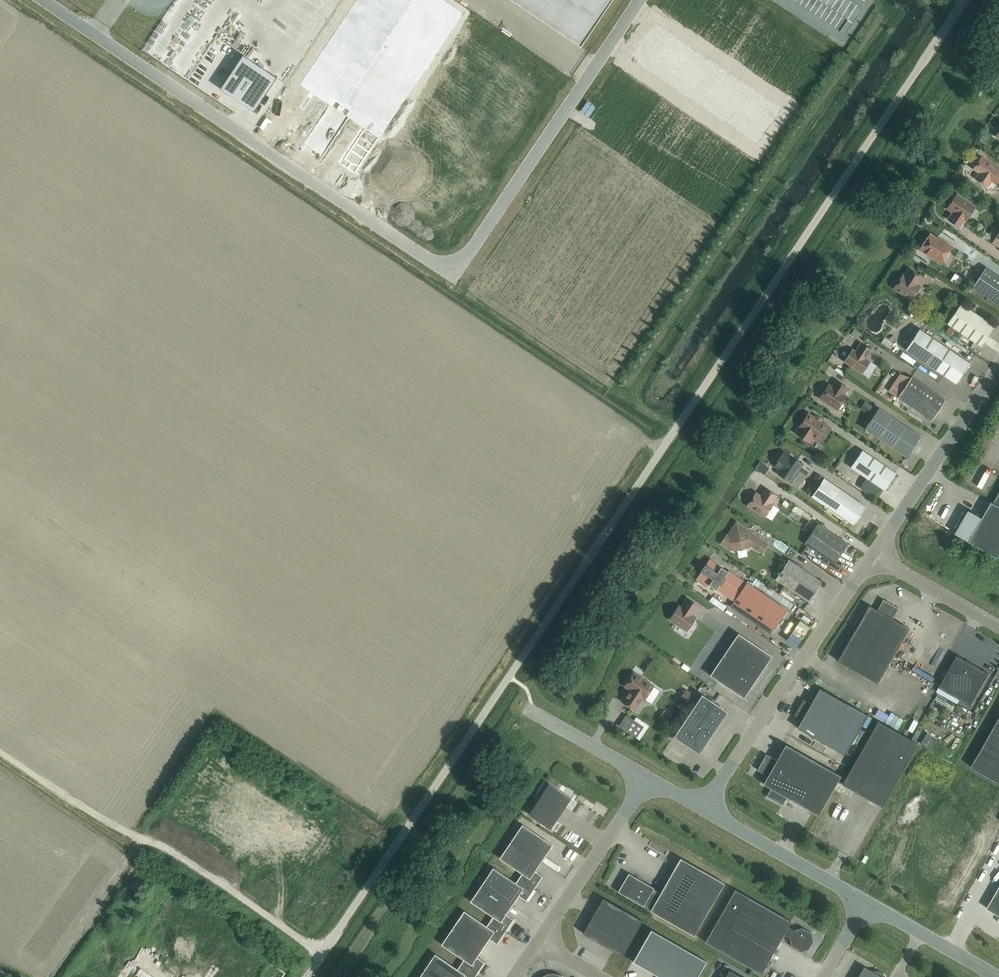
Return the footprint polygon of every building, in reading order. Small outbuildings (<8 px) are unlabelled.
[(299,107),(354,144),(341,164),(355,174),(379,138),(463,13),(443,0),(356,0),(299,85),(309,91),(299,107)] [(578,44),(580,45),(589,32),(611,0),(513,0),(578,44)] [(804,7),(809,11),(817,0),(809,0),(804,7)] [(809,11),(814,14),(822,2),(820,1),(819,0),(817,0),(809,11)] [(825,4),(827,6),(830,8),(836,0),(828,0),(825,4)] [(830,8),(832,9),(836,12),(844,0),(836,0),(830,8)] [(836,12),(837,13),(841,15),(851,0),(844,0),(836,12)] [(851,0),(841,15),(842,16),(847,19),(857,4),(851,0)] [(822,2),(814,14),(819,17),(827,6),(825,4),(822,2)] [(857,4),(847,19),(852,23),(862,8),(857,4)] [(827,6),(819,17),(824,21),(832,9),(830,8),(827,6)] [(832,9),(824,21),(829,24),(837,13),(836,12),(832,9)] [(837,13),(829,24),(834,28),(842,16),(841,15),(837,13)] [(842,16),(834,28),(839,31),(847,19),(842,16)] [(847,19),(839,31),(844,34),(852,23),(847,19)] [(656,25),(644,42),(678,64),(689,48),(656,25)] [(644,42),(633,59),(666,81),(678,64),(644,42)] [(678,64),(666,81),(679,89),(690,73),(701,56),(689,48),(678,64)] [(277,77),(243,54),(220,88),(254,111),(277,77)] [(448,64),(421,103),(438,114),(446,103),(512,148),(531,120),(448,64)] [(730,75),(719,92),(729,99),(740,82),(730,75)] [(703,81),(691,98),(708,109),(719,92),(703,81)] [(740,82),(729,99),(739,106),(750,89),(740,82)] [(750,89),(739,106),(747,111),(759,94),(750,89)] [(719,92),(708,109),(718,116),(729,99),(719,92)] [(759,94),(747,111),(756,117),(767,100),(759,94)] [(729,99),(718,116),(728,122),(739,106),(729,99)] [(739,106),(728,122),(736,128),(747,111),(739,106)] [(747,111),(736,128),(744,134),(756,117),(747,111)] [(756,117),(744,134),(757,142),(768,125),(756,117)] [(966,173),(967,177),(970,179),(974,178),(975,177),(976,178),(987,186),(991,180),(996,183),(998,179),(998,169),(981,157),(974,168),(973,170),(972,169),(968,170),(966,173)] [(957,194),(956,194),(947,208),(948,208),(948,207),(954,211),(948,219),(960,227),(965,220),(975,206),(974,206),(973,207),(956,195),(957,194)] [(920,248),(941,263),(951,247),(942,240),(941,242),(929,234),(920,248)] [(972,287),(998,305),(998,276),(985,267),(972,287)] [(922,277),(909,268),(908,269),(909,269),(904,276),(903,275),(903,274),(902,274),(893,288),(894,288),(894,287),(911,299),(910,299),(911,299),(920,286),(919,286),(917,284),(921,277),(922,277)] [(947,323),(981,346),(994,325),(961,303),(947,323)] [(919,329),(905,349),(956,383),(970,362),(919,329)] [(843,335),(847,340),(852,335),(848,331),(843,335)] [(871,350),(861,343),(855,351),(852,349),(844,360),(862,372),(870,361),(864,357),(866,355),(868,355),(871,350)] [(897,397),(931,420),(945,399),(911,376),(897,397)] [(832,386),(828,384),(819,397),(837,409),(846,396),(843,394),(847,387),(836,380),(832,386)] [(907,457),(921,436),(878,407),(864,428),(907,457)] [(796,432),(809,441),(810,441),(809,440),(812,435),(820,441),(829,428),(808,414),(800,427),(796,432)] [(896,472),(862,450),(851,467),(884,489),(896,472)] [(774,465),(779,468),(776,472),(791,482),(792,480),(796,480),(795,476),(796,474),(803,463),(789,454),(788,454),(783,451),(774,465)] [(811,496),(828,507),(854,524),(866,506),(824,477),(811,496)] [(755,492),(747,504),(765,516),(773,504),(771,503),(776,495),(766,488),(762,494),(763,494),(761,496),(755,492)] [(969,541),(998,557),(998,556),(998,492),(993,502),(992,501),(969,541)] [(929,500),(920,511),(930,519),(938,507),(929,500)] [(961,535),(976,512),(961,503),(946,526),(961,535)] [(762,552),(767,543),(736,522),(728,535),(727,534),(721,543),(731,549),(733,546),(737,548),(745,546),(748,542),(762,552)] [(804,543),(834,563),(848,543),(818,523),(804,543)] [(775,579),(809,602),(822,582),(789,559),(775,579)] [(717,588),(734,600),(745,584),(728,572),(728,571),(721,566),(720,567),(710,560),(699,576),(709,583),(709,584),(716,589),(717,588)] [(746,583),(745,584),(734,600),(731,605),(771,632),(786,610),(746,583)] [(953,596),(955,592),(941,585),(938,590),(953,596)] [(670,619),(686,630),(695,617),(692,614),(698,605),(687,598),(681,607),(679,605),(670,619)] [(837,660),(877,683),(909,627),(893,618),(899,608),(883,599),(877,609),(869,605),(864,613),(862,611),(853,627),(855,628),(837,660)] [(710,674),(744,697),(772,655),(738,632),(710,674)] [(957,655),(939,685),(972,704),(990,674),(957,655)] [(630,689),(622,701),(635,709),(643,697),(645,699),(653,686),(634,672),(625,685),(630,689)] [(990,690),(995,681),(990,677),(984,687),(990,690)] [(678,685),(675,694),(684,698),(687,689),(678,685)] [(797,727),(845,754),(867,714),(820,687),(811,703),(803,699),(794,714),(802,719),(797,727)] [(722,719),(727,711),(702,693),(674,736),(699,753),(722,719)] [(971,766),(998,782),(998,717),(971,766)] [(882,806),(918,743),(878,720),(842,783),(882,806)] [(776,759),(766,754),(757,769),(768,775),(763,783),(771,788),(767,796),(782,805),(787,797),(818,815),(841,775),(786,744),(776,759)] [(529,814),(550,828),(571,798),(549,783),(529,814)] [(570,811),(587,821),(593,812),(576,801),(570,811)] [(827,841),(834,830),(823,822),(815,833),(827,841)] [(511,841),(541,861),(552,844),(522,824),(511,841)] [(568,830),(564,839),(573,843),(577,834),(568,830)] [(519,877),(534,888),(543,876),(535,870),(541,861),(511,841),(499,857),(522,873),(519,877)] [(276,873),(286,861),(276,852),(265,863),(276,873)] [(680,857),(662,889),(635,873),(623,895),(694,935),(724,882),(680,857)] [(534,888),(519,877),(516,882),(493,867),(482,884),(512,904),(518,895),(526,900),(534,888)] [(490,921),(505,931),(514,919),(506,913),(512,904),(482,884),(470,901),(493,916),(490,921)] [(998,887),(987,908),(998,915),(998,887)] [(794,930),(788,926),(791,921),(734,888),(704,941),(761,973),(784,934),(789,938),(792,946),(800,951),(809,948),(813,940),(811,932),(803,927),(794,930)] [(603,897),(587,924),(590,937),(622,955),(643,920),(603,897)] [(464,910),(453,927),(483,947),(489,938),(497,944),(505,931),(490,921),(487,925),(464,910)] [(461,964),(476,974),(485,962),(477,956),(483,947),(453,927),(441,944),(464,959),(461,964)] [(633,961),(661,976),(697,976),(707,961),(651,929),(633,961)] [(476,974),(461,964),(458,968),(435,953),(424,970),(434,976),(475,976),(476,974)] [(858,976),(886,976),(883,973),(880,971),(876,970),(872,971),(864,966),(858,976)] [(729,969),(724,976),(743,976),(729,969)]
